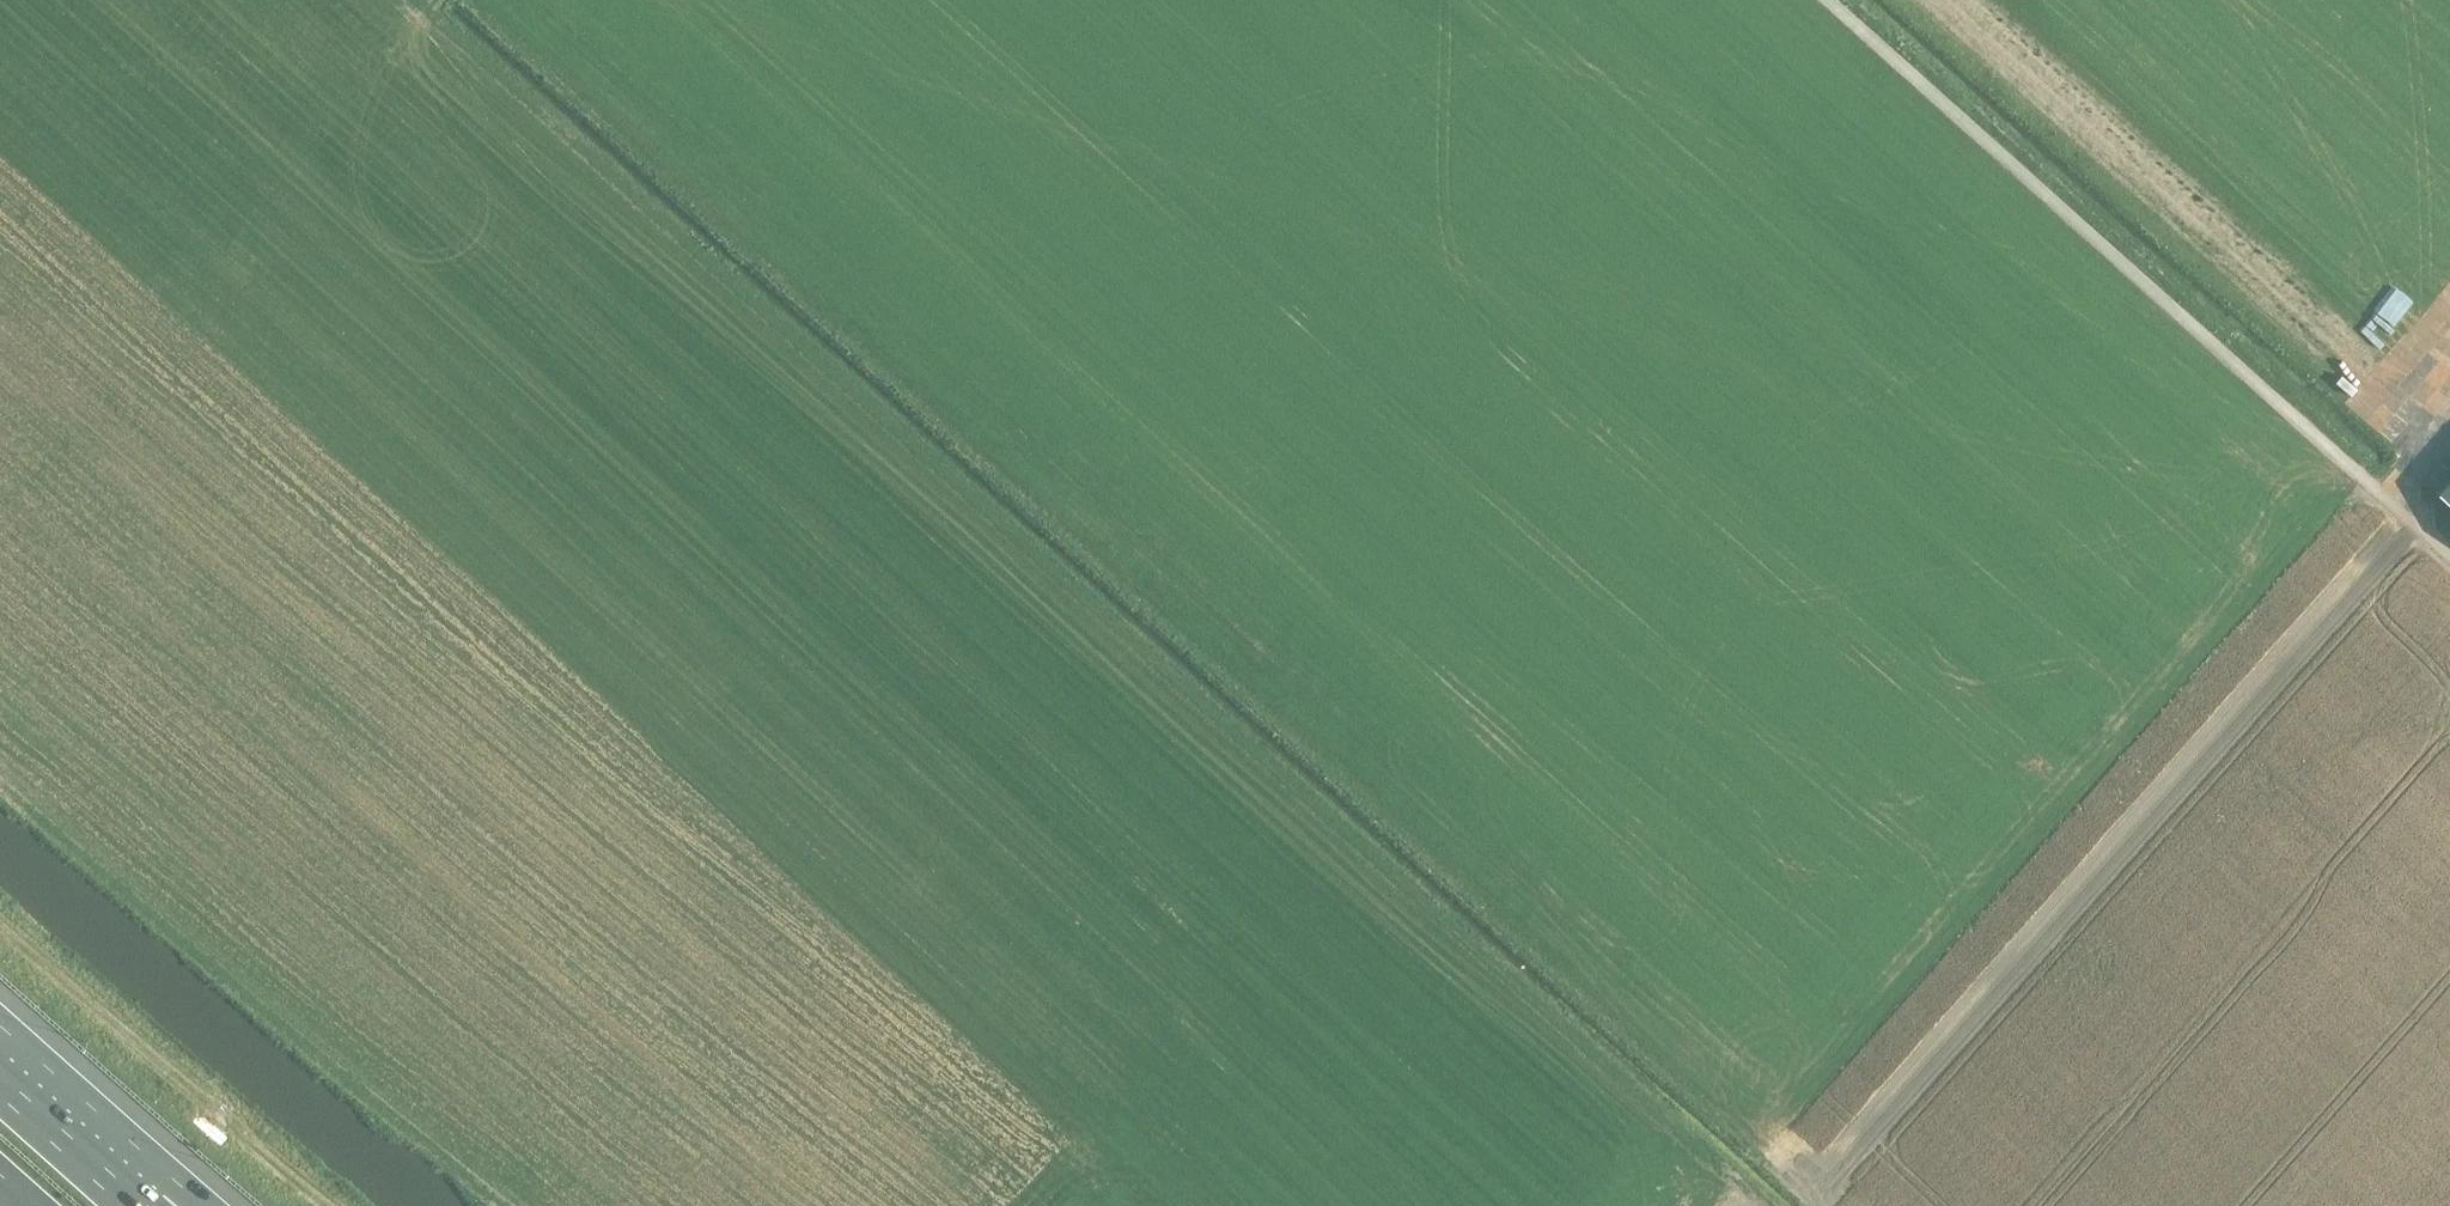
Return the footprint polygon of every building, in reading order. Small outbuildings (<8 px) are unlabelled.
[(2440,491),(2449,500),(2449,480),(2440,491)]
